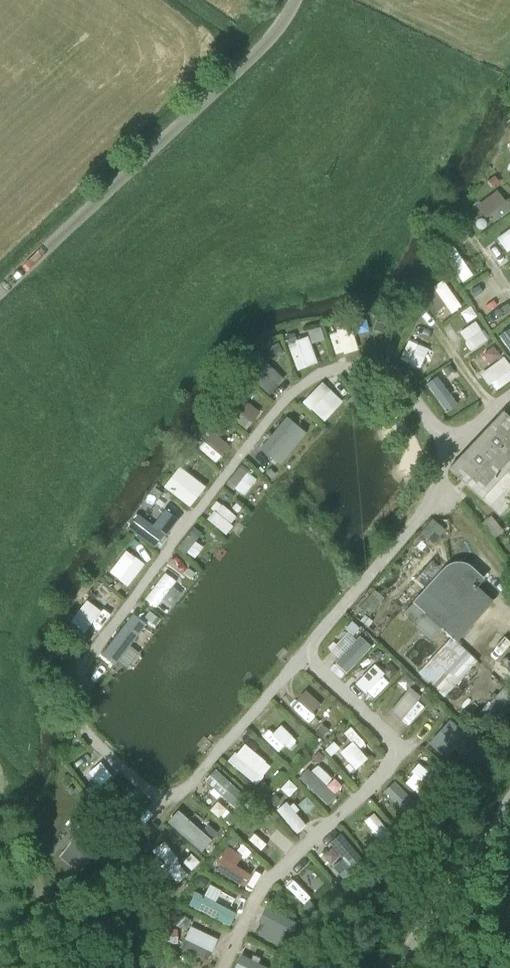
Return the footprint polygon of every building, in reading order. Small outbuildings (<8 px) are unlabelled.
[(500,160),(509,175),(509,152),(500,160)] [(478,199),(485,219),(508,211),(501,191),(478,199)] [(509,246),(509,227),(493,236),(501,250),(509,246)] [(457,282),(468,277),(453,242),(442,247),(457,282)] [(431,286),(449,313),(459,306),(441,279),(431,286)] [(475,299),(492,290),(486,279),(469,288),(475,299)] [(473,319),(456,333),(470,350),(487,336),(473,319)] [(509,352),(509,323),(496,335),(509,352)] [(326,336),(334,355),(355,347),(347,328),(326,336)] [(418,365),(424,346),(407,340),(400,358),(418,365)] [(491,344),(480,353),(488,363),(499,354),(491,344)] [(478,370),(490,391),(509,379),(509,369),(502,356),(478,370)] [(265,395),(280,378),(257,357),(242,374),(265,395)] [(438,375),(426,380),(440,413),(452,407),(438,375)] [(318,378),(298,398),(320,421),(340,402),(318,378)] [(228,408),(249,422),(257,410),(236,397),(228,408)] [(482,448),(497,432),(501,436),(507,430),(509,433),(509,420),(502,413),(475,441),(482,448)] [(282,415),(255,447),(276,466),(304,434),(282,415)] [(212,461),(226,445),(209,430),(195,446),(212,461)] [(480,489),(502,466),(509,458),(509,433),(507,430),(501,436),(497,432),(482,448),(466,464),(470,468),(464,474),(480,489)] [(466,464),(482,448),(475,441),(448,468),(481,500),(509,472),(502,466),(480,489),(464,474),(470,468),(466,464)] [(244,495),(255,480),(236,466),(225,481),(244,495)] [(179,472),(165,488),(187,506),(200,489),(179,472)] [(509,472),(481,500),(498,517),(509,505),(509,472)] [(203,518),(223,534),(237,517),(216,501),(203,518)] [(188,526),(176,546),(194,557),(200,546),(192,541),(197,531),(188,526)] [(450,566),(444,570),(425,591),(413,604),(426,616),(439,628),(474,589),(483,580),(472,569),(464,565),(455,564),(450,566)] [(159,571),(141,599),(155,608),(174,580),(159,571)] [(474,589),(439,628),(440,628),(451,639),(454,642),(455,641),(489,603),(474,589)] [(405,613),(418,625),(426,616),(413,604),(405,613)] [(110,666),(144,623),(128,611),(95,654),(110,666)] [(439,628),(426,616),(418,625),(417,625),(431,638),(440,628),(439,628)] [(343,676),(370,647),(357,635),(352,640),(343,632),(321,656),(343,676)] [(461,656),(466,651),(455,641),(454,642),(451,639),(447,643),(461,656)] [(433,686),(461,656),(447,643),(419,673),(433,686)] [(466,651),(461,656),(433,686),(445,696),(477,662),(466,651)] [(382,691),(396,675),(378,658),(363,674),(382,691)] [(308,714),(318,703),(301,688),(291,699),(308,714)] [(399,691),(393,715),(415,721),(421,696),(399,691)] [(262,735),(276,753),(293,740),(279,722),(262,735)] [(323,746),(330,755),(350,740),(356,748),(361,743),(348,727),(323,746)] [(252,784),(269,768),(243,741),(226,757),(252,784)] [(354,742),(339,749),(349,770),(364,763),(354,742)] [(313,762),(299,780),(327,804),(342,786),(313,762)] [(204,779),(236,808),(247,796),(214,768),(204,779)] [(293,832),(305,823),(286,799),(274,808),(293,832)] [(161,822),(198,854),(214,835),(177,803),(161,822)] [(266,859),(275,849),(250,826),(241,836),(266,859)] [(66,849),(86,865),(103,845),(83,828),(66,849)] [(173,885),(188,876),(164,840),(150,849),(173,885)] [(242,885),(248,872),(234,865),(240,853),(223,845),(211,869),(242,885)] [(202,896),(192,891),(186,904),(228,925),(234,913),(212,902),(219,889),(208,883),(202,896)] [(214,901),(232,911),(238,900),(220,890),(214,901)] [(207,959),(217,937),(188,925),(179,947),(207,959)] [(271,962),(244,950),(236,967),(269,967),(271,962)]
